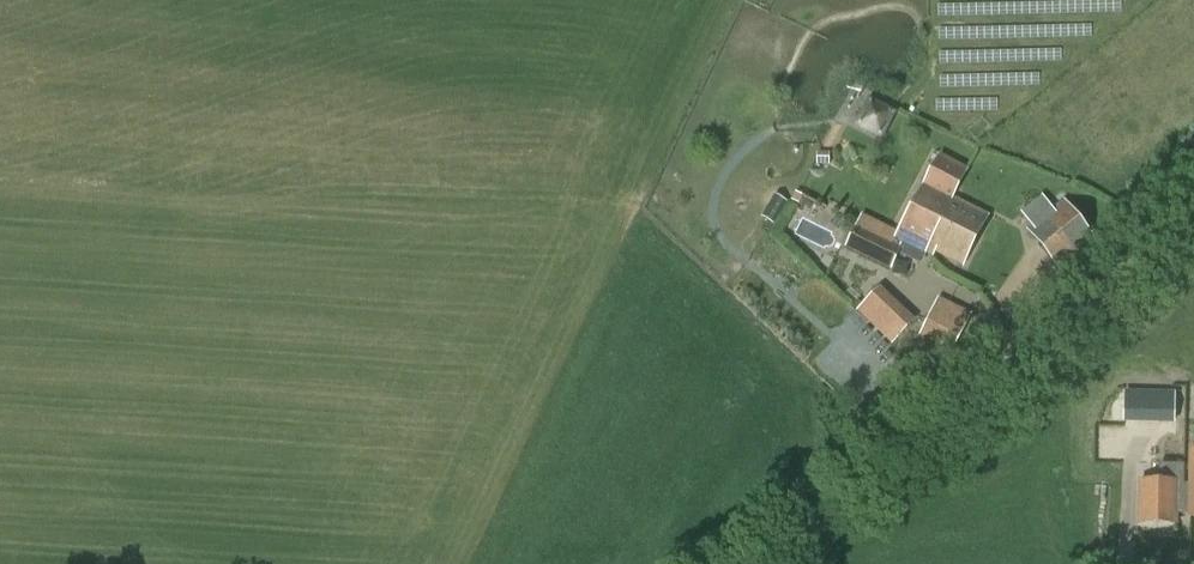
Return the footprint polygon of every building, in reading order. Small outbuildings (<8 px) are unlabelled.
[(870,106),(860,124),(879,134),(889,116),(870,106)] [(968,167),(939,153),(899,233),(863,215),(856,229),(900,250),(903,242),(926,254),(929,248),(934,250),(940,237),(941,236),(941,234),(941,233),(941,232),(940,231),(940,230),(939,229),(938,228),(937,227),(952,197),(968,167)] [(940,237),(934,250),(963,265),(988,215),(952,197),(937,227),(938,228),(939,229),(940,230),(940,231),(941,232),(941,233),(941,234),(941,236),(940,237)] [(1065,199),(1027,230),(1059,272),(1097,240),(1065,199)] [(847,247),(890,269),(899,250),(856,229),(847,247)] [(881,284),(856,310),(894,344),(918,318),(881,284)] [(919,333),(952,352),(970,318),(937,300),(919,333)] [(1173,394),(1158,394),(1158,422),(1173,422),(1173,394)] [(1187,514),(1188,493),(1176,492),(1177,482),(1139,481),(1139,525),(1176,525),(1176,514),(1187,514)]
